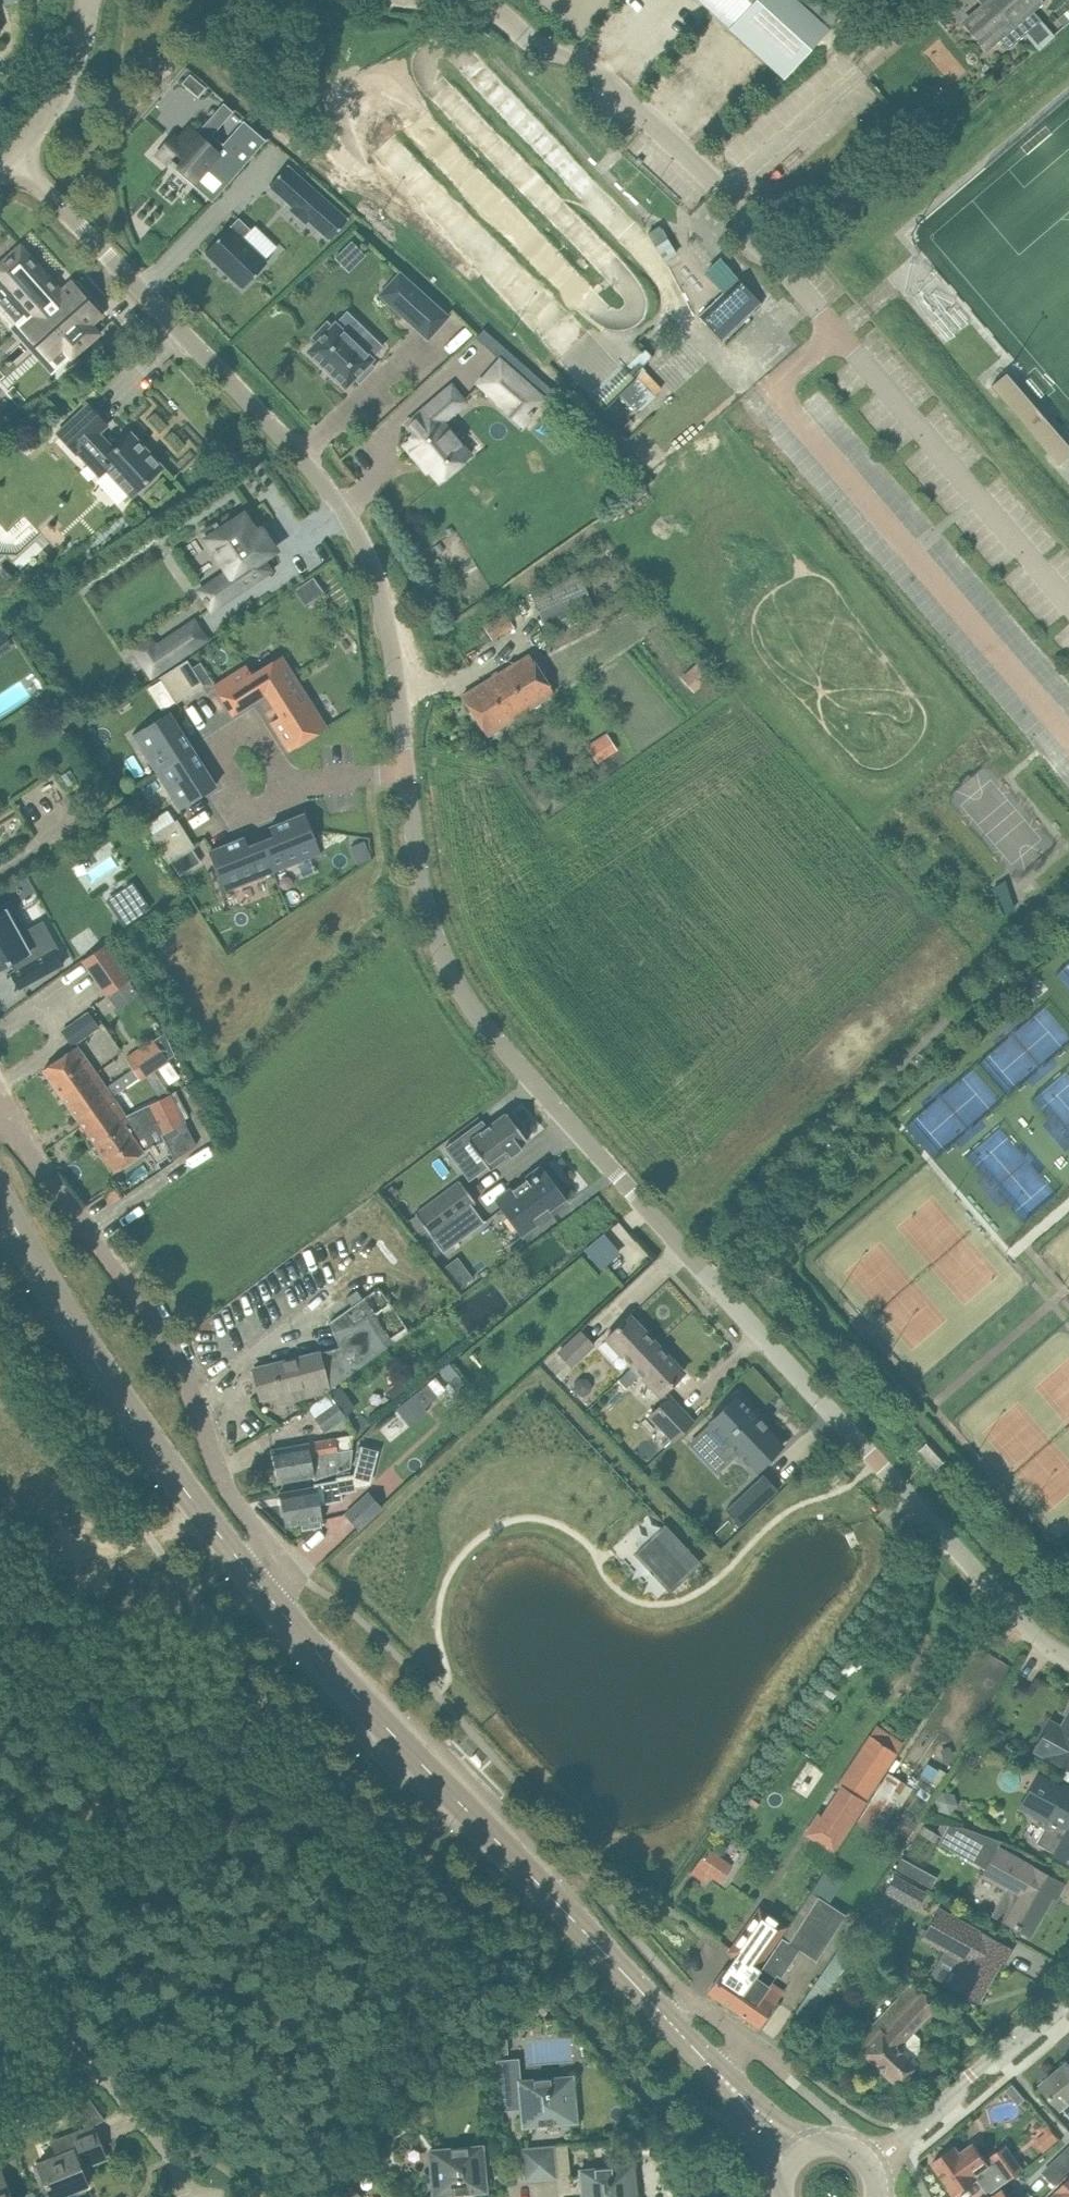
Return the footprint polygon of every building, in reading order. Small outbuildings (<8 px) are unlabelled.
[(729,27),(767,62),(784,77),(786,75),(839,17),(820,0),(700,0),(729,27)] [(984,7),(964,25),(986,50),(999,38),(1008,48),(1041,20),(1032,10),(1042,2),(1041,0),(978,0),(984,7)] [(176,133),(159,150),(175,165),(178,162),(195,177),(207,164),(228,183),(267,141),(246,121),(225,143),(208,127),(201,135),(198,132),(188,144),(176,133)] [(287,165),(269,185),(293,206),(290,209),(305,223),(308,220),(329,239),(347,219),(287,165)] [(230,225),(205,252),(242,288),(267,261),(243,238),(251,229),(238,217),(230,226),(230,225)] [(0,263),(0,297),(2,300),(3,299),(26,323),(20,329),(41,352),(53,342),(69,359),(95,334),(80,318),(90,310),(81,300),(79,302),(73,296),(75,294),(66,285),(57,294),(15,249),(0,263)] [(739,277),(738,277),(721,257),(707,271),(724,290),(696,316),(719,342),(762,303),(739,277)] [(400,272),(379,294),(413,325),(434,302),(400,272)] [(317,341),(308,351),(346,387),(355,377),(359,382),(374,367),(369,362),(373,359),(371,357),(382,346),(369,333),(358,345),(352,338),(335,322),(332,326),(327,321),(312,336),(317,341)] [(530,416),(545,399),(500,359),(478,383),(501,403),(510,392),(530,410),(527,414),(530,416)] [(1068,456),(1068,439),(1008,371),(994,384),(1064,461),(1068,456)] [(639,375),(621,391),(639,410),(657,393),(639,375)] [(440,481),(470,455),(442,421),(465,402),(451,385),(405,424),(414,434),(403,443),(418,460),(421,459),(440,481)] [(106,469),(131,495),(162,466),(130,432),(113,448),(99,433),(107,425),(87,404),(57,433),(76,453),(77,452),(99,476),(106,469)] [(229,570),(199,590),(204,597),(203,598),(206,602),(207,601),(212,609),(270,570),(266,563),(262,557),(274,549),(261,529),(256,533),(244,514),(232,522),(228,515),(217,522),(217,521),(213,524),(213,525),(203,532),(229,570)] [(581,572),(533,592),(546,624),(594,605),(581,572)] [(514,627),(506,614),(486,626),(494,639),(514,627)] [(186,633),(178,639),(187,652),(206,639),(194,621),(183,628),(186,633)] [(150,637),(133,648),(152,676),(168,664),(156,646),(150,637)] [(555,693),(530,652),(462,695),(487,735),(555,693)] [(246,665),(215,685),(232,713),(265,692),(275,686),(293,675),(281,656),(252,674),(246,665)] [(173,668),(190,694),(204,685),(187,659),(173,668)] [(173,668),(160,677),(176,703),(190,694),(173,668)] [(280,716),(271,722),(289,750),(326,726),(293,675),(275,686),(265,692),(280,716)] [(156,772),(193,749),(169,712),(133,735),(156,772)] [(613,732),(591,739),(598,759),(619,751),(613,732)] [(156,772),(179,809),(216,785),(193,749),(156,772)] [(273,872),(320,853),(304,813),(271,826),(270,826),(273,836),(261,841),(265,852),(273,872)] [(152,835),(160,849),(186,833),(177,819),(152,835)] [(186,833),(160,849),(169,863),(195,847),(194,846),(186,833)] [(244,837),(243,837),(210,850),(225,891),(273,872),(265,852),(261,841),(248,846),(244,837)] [(10,962),(15,971),(11,973),(19,988),(63,964),(54,949),(41,956),(10,899),(0,905),(0,967),(10,962)] [(105,944),(83,959),(108,995),(129,980),(105,944)] [(134,1069),(106,1088),(92,1098),(102,1111),(82,1125),(95,1144),(115,1130),(112,1125),(125,1116),(111,1096),(139,1077),(141,1078),(168,1059),(179,1050),(165,1031),(126,1058),(134,1069)] [(43,1069),(62,1096),(95,1073),(77,1046),(43,1069)] [(106,1088),(95,1073),(62,1096),(82,1125),(102,1111),(92,1098),(106,1088)] [(171,1093),(125,1116),(112,1125),(115,1130),(95,1144),(114,1171),(143,1151),(130,1133),(144,1126),(150,1139),(160,1134),(161,1135),(186,1122),(185,1119),(190,1116),(176,1090),(171,1093)] [(521,1147),(520,1146),(528,1140),(507,1112),(487,1126),(482,1119),(458,1137),(482,1170),(487,1166),(489,1169),(509,1153),(510,1155),(521,1147)] [(561,1187),(549,1169),(544,1173),(540,1168),(539,1169),(527,1179),(526,1178),(512,1189),(498,1199),(524,1234),(537,1223),(566,1202),(557,1190),(561,1187)] [(460,1181),(415,1214),(431,1235),(453,1218),(475,1201),(460,1181)] [(431,1235),(444,1252),(466,1236),(453,1218),(431,1235)] [(615,1271),(643,1246),(619,1220),(592,1245),(615,1271)] [(452,1277),(459,1288),(473,1278),(465,1267),(452,1277)] [(330,1321),(342,1345),(254,1368),(261,1397),(278,1393),(281,1402),(329,1390),(328,1388),(408,1330),(379,1286),(330,1321)] [(606,1337),(633,1365),(656,1344),(629,1315),(606,1337)] [(579,1329),(557,1350),(570,1364),(592,1343),(579,1329)] [(633,1380),(640,1373),(660,1393),(683,1372),(656,1344),(633,1365),(626,1372),(633,1380)] [(427,1385),(397,1409),(411,1427),(427,1413),(424,1409),(438,1398),(427,1385)] [(329,1392),(308,1407),(325,1431),(346,1415),(329,1392)] [(711,1424),(703,1432),(721,1451),(729,1443),(738,1453),(750,1466),(756,1472),(757,1471),(755,1469),(782,1443),(766,1426),(767,1425),(760,1417),(759,1418),(736,1394),(736,1393),(735,1395),(737,1397),(709,1422),(711,1424)] [(669,1396),(649,1416),(671,1440),(692,1421),(669,1396)] [(351,1448),(353,1434),(271,1449),(277,1482),(313,1475),(314,1479),(350,1467),(353,1448),(351,1448)] [(935,1469),(943,1461),(926,1442),(918,1449),(935,1469)] [(315,1486),(279,1493),(285,1525),(301,1522),(303,1529),(321,1526),(320,1519),(322,1519),(320,1504),(342,1499),(341,1492),(356,1489),(355,1485),(369,1483),(378,1450),(360,1446),(353,1474),(337,1477),(338,1479),(315,1484),(315,1486)] [(763,1473),(726,1509),(741,1525),(778,1489),(763,1473)] [(381,1507),(368,1492),(346,1513),(359,1527),(381,1507)] [(666,1526),(638,1552),(670,1587),(699,1561),(666,1526)] [(1054,1741),(1043,1735),(1035,1749),(1064,1766),(1059,1775),(1068,1780),(1068,1779),(1068,1714),(1054,1741)] [(876,1724),(870,1734),(895,1751),(897,1752),(903,1741),(876,1724)] [(1006,1740),(994,1734),(989,1745),(1001,1751),(1006,1740)] [(876,1827),(906,1782),(889,1771),(860,1817),(876,1827)] [(1065,1790),(1036,1774),(1018,1807),(1047,1823),(1036,1842),(1055,1852),(1055,1854),(1068,1862),(1068,1792),(1065,1790)] [(863,1801),(842,1787),(823,1817),(819,1814),(807,1832),(832,1849),(863,1801)] [(950,1814),(958,1805),(954,1793),(943,1790),(934,1799),(938,1812),(950,1814)] [(946,1826),(937,1844),(960,1857),(974,1832),(960,1827),(946,1826)] [(984,1869),(981,1874),(998,1883),(1006,1887),(991,1913),(1003,1919),(1011,1924),(1030,1934),(1045,1907),(1039,1904),(1046,1891),(1052,1895),(1056,1897),(1063,1883),(1044,1873),(1033,1866),(1032,1867),(1013,1856),(996,1847),(984,1869)] [(697,1862),(710,1871),(719,1857),(707,1848),(697,1862)] [(903,1858),(898,1867),(934,1884),(939,1875),(903,1858)] [(748,1998),(739,2012),(759,2026),(783,1991),(770,1982),(776,1974),(780,1976),(799,1948),(817,1960),(845,1914),(828,1902),(848,1872),(831,1862),(764,1965),(756,1976),(743,1995),(748,1998)] [(941,1957),(960,1968),(951,1985),(978,2000),(993,1973),(987,1969),(994,1956),(1004,1962),(1011,1949),(937,1908),(921,1937),(944,1950),(941,1957)] [(709,1990),(709,1991),(739,2012),(748,1998),(743,1995),(756,1976),(761,1969),(756,1966),(784,1926),(766,1914),(755,1930),(748,1925),(730,1950),(735,1954),(725,1970),(724,1969),(709,1990)] [(823,2000),(854,1954),(841,1946),(811,1991),(823,2000)] [(916,2063),(912,2060),(920,2052),(919,2037),(911,2030),(936,2004),(912,1982),(909,1984),(901,1976),(891,1988),(899,1995),(873,2022),(868,2018),(851,2036),(862,2048),(861,2049),(896,2083),(916,2063)] [(571,2076),(521,2080),(519,2057),(496,2059),(500,2103),(521,2101),(524,2126),(575,2121),(575,2120),(569,2121),(565,2078),(571,2077),(571,2076)] [(1068,2062),(1042,2084),(1061,2106),(1062,2105),(1068,2114),(1068,2062)] [(1017,2093),(1011,2087),(1005,2092),(1010,2099),(1017,2093)] [(87,2128),(53,2141),(59,2156),(38,2164),(51,2196),(54,2196),(87,2184),(80,2167),(87,2164),(88,2165),(106,2158),(93,2125),(104,2119),(85,2092),(66,2099),(87,2128)] [(1047,2133),(1035,2143),(1043,2153),(1059,2140),(1048,2126),(1044,2130),(1047,2133)] [(955,2145),(932,2161),(956,2194),(977,2179),(988,2194),(1006,2182),(1022,2171),(1007,2150),(1004,2147),(986,2159),(974,2142),(960,2152),(955,2145)] [(434,2195),(486,2191),(482,2145),(430,2150),(430,2151),(436,2150),(440,2194),(434,2194),(434,2195)] [(541,2179),(557,2178),(554,2145),(538,2146),(541,2179)] [(524,2181),(541,2179),(538,2146),(521,2148),(524,2181)] [(1054,2161),(1065,2172),(1068,2168),(1068,2146),(1054,2161)] [(627,2166),(633,2166),(633,2165),(581,2169),(583,2196),(629,2196),(627,2166)] [(0,2172),(0,2196),(11,2196),(1,2172),(0,2172)] [(1051,2196),(1068,2196),(1068,2179),(1051,2196)] [(350,2185),(338,2196),(362,2196),(350,2185)] [(1006,2188),(993,2196),(1012,2196),(1006,2188)]
